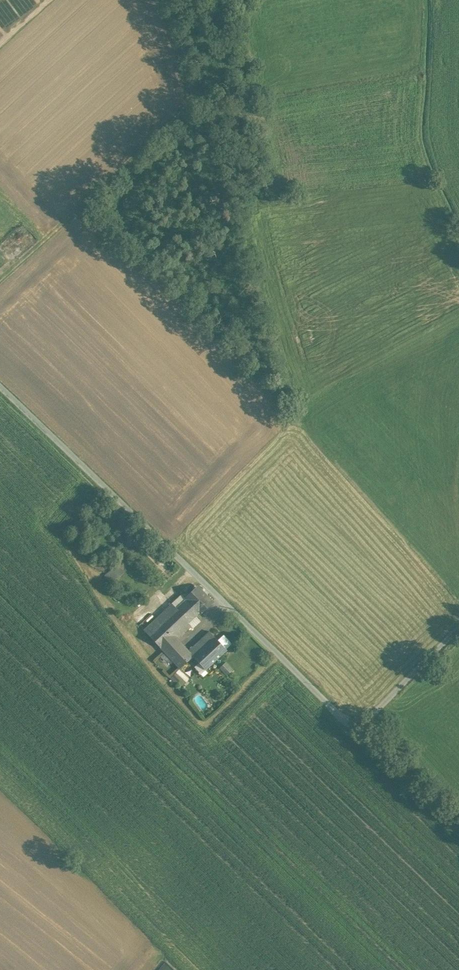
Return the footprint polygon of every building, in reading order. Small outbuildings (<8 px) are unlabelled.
[(123,572),(118,565),(105,575),(111,582),(123,572)] [(212,602),(197,587),(186,598),(200,612),(200,613),(212,602)] [(172,603),(144,630),(180,669),(193,657),(194,656),(188,650),(178,639),(191,626),(188,623),(200,612),(187,599),(177,608),(172,603)] [(227,650),(209,631),(188,650),(194,656),(193,657),(205,670),(227,650)] [(233,670),(226,662),(219,668),(227,676),(233,670)] [(171,676),(181,685),(188,677),(178,668),(171,676)]
